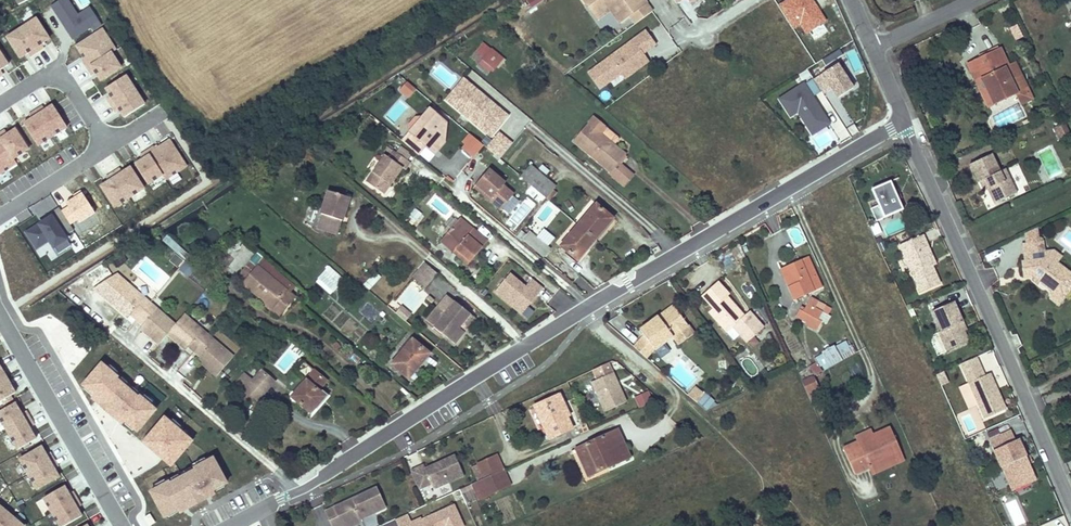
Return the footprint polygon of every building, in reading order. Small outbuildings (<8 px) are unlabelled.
[(543,0),(526,0),(531,9),(544,2),(543,0)] [(592,12),(609,0),(583,0),(592,12)] [(592,12),(598,21),(611,11),(621,24),(629,17),(616,0),(609,0),(592,12)] [(629,17),(648,4),(645,0),(616,0),(629,17)] [(698,17),(687,0),(685,0),(680,3),(691,21),(698,17)] [(813,0),(789,0),(787,2),(800,24),(806,32),(826,20),(813,0)] [(800,24),(787,2),(781,5),(794,27),(800,24)] [(48,39),(35,19),(21,29),(36,52),(43,48),(40,44),(48,39)] [(677,43),(693,34),(685,19),(669,28),(677,43)] [(36,52),(21,29),(6,38),(19,58),(27,53),(29,57),(36,52)] [(110,53),(115,50),(101,29),(75,46),(84,60),(82,61),(86,68),(110,53)] [(640,59),(644,55),(643,53),(640,49),(643,47),(645,51),(655,44),(645,29),(587,71),(599,88),(620,73),(631,65),(634,70),(643,64),(640,59)] [(484,43),(478,50),(493,64),(499,58),(484,43)] [(968,64),(976,82),(982,79),(993,103),(1016,93),(1025,88),(1019,75),(1010,80),(1004,68),(1008,67),(999,49),(968,64)] [(478,50),(472,56),(487,71),(493,64),(478,50)] [(100,80),(120,67),(110,53),(86,68),(91,75),(95,73),(100,80)] [(648,60),(644,55),(640,59),(643,64),(648,60)] [(838,63),(814,78),(822,91),(824,94),(833,88),(839,97),(854,87),(838,63)] [(1014,64),(1008,67),(1004,68),(1010,80),(1019,75),(1014,64)] [(623,78),(634,70),(631,65),(620,73),(623,78)] [(111,105),(134,90),(125,76),(105,88),(110,96),(106,98),(111,105)] [(813,78),(781,98),(791,114),(799,110),(809,126),(825,115),(813,96),(822,91),(814,78),(813,78)] [(474,89),(463,79),(456,88),(467,97),(474,89)] [(982,79),(976,82),(988,106),(993,103),(982,79)] [(405,85),(400,90),(408,98),(413,93),(405,85)] [(467,97),(456,88),(446,99),(489,136),(506,116),(474,89),(467,97)] [(1025,88),(1016,93),(1020,103),(1030,98),(1025,88)] [(144,105),(134,90),(111,105),(115,112),(119,110),(124,117),(144,105)] [(31,120),(23,125),(38,149),(68,129),(53,106),(45,111),(31,120)] [(28,115),(31,120),(45,111),(42,107),(28,115)] [(414,117),(408,125),(408,131),(400,140),(417,154),(424,147),(427,143),(437,132),(445,123),(428,109),(421,117),(414,117)] [(813,133),(829,122),(825,115),(809,126),(813,133)] [(605,127),(593,117),(573,141),(610,172),(608,174),(623,186),(631,177),(619,166),(626,157),(624,156),(611,145),(599,134),(605,127)] [(1070,134),(1064,121),(1055,126),(1061,138),(1070,134)] [(445,140),(445,123),(437,132),(438,138),(430,146),(427,143),(424,147),(433,154),(445,140)] [(599,134),(611,145),(617,137),(605,127),(599,134)] [(16,130),(7,136),(0,140),(0,172),(13,164),(31,153),(16,130)] [(499,158),(511,144),(498,134),(486,149),(497,158),(498,158),(498,157),(499,157),(499,158)] [(478,146),(470,139),(465,146),(473,152),(478,146)] [(153,146),(146,151),(162,175),(165,180),(186,166),(169,140),(155,149),(153,146)] [(399,146),(395,153),(407,162),(412,155),(399,146)] [(162,175),(146,151),(139,155),(142,159),(134,164),(147,184),(162,175)] [(393,181),(402,169),(405,170),(409,163),(407,162),(395,153),(392,152),(388,158),(384,156),(366,183),(384,195),(390,186),(387,184),(390,179),(393,181)] [(982,192),(987,190),(994,204),(1017,193),(1005,168),(1000,170),(992,153),(969,163),(978,182),(982,192)] [(0,172),(0,176),(15,166),(13,164),(0,172)] [(520,176),(545,197),(553,187),(528,166),(520,176)] [(143,189),(129,168),(122,173),(119,169),(113,173),(129,198),(143,189)] [(513,193),(502,185),(504,182),(488,168),(475,184),(491,197),(489,200),(500,209),(513,193)] [(129,198),(113,173),(105,178),(108,181),(100,186),(114,208),(129,198)] [(903,210),(890,181),(872,189),(878,204),(871,207),(877,221),(903,210)] [(491,197),(475,184),(473,187),(489,200),(491,197)] [(337,234),(349,198),(328,191),(317,227),(337,234)] [(594,205),(561,246),(576,259),(587,246),(589,248),(603,231),(601,229),(610,218),(594,205)] [(46,220),(26,233),(36,248),(49,240),(58,255),(70,247),(64,237),(73,231),(58,208),(44,217),(46,220)] [(406,216),(411,225),(423,219),(418,210),(406,216)] [(458,220),(440,242),(454,253),(456,251),(459,253),(457,256),(468,265),(486,243),(458,220)] [(549,247),(538,238),(529,231),(526,235),(521,231),(515,236),(521,241),(523,240),(544,258),(551,249),(549,247)] [(538,238),(549,247),(553,243),(541,234),(538,238)] [(928,247),(922,234),(899,244),(918,292),(939,284),(931,265),(924,249),(928,247)] [(160,241),(194,269),(199,264),(166,237),(160,241)] [(1042,250),(1040,240),(1020,243),(1022,260),(1020,261),(1023,278),(1035,276),(1039,279),(1038,281),(1047,288),(1061,299),(1070,286),(1070,273),(1055,262),(1046,254),(1042,255),(1029,257),(1028,252),(1042,250)] [(928,247),(924,249),(931,265),(935,264),(928,247)] [(1051,249),(1042,250),(1042,255),(1046,254),(1055,262),(1060,255),(1051,249)] [(794,298),(820,287),(807,257),(781,269),(794,298)] [(281,305),(285,308),(294,297),(289,293),(296,284),(266,258),(243,284),(262,300),(275,311),(281,305)] [(424,262),(412,277),(425,288),(437,274),(424,262)] [(345,280),(329,268),(316,284),(332,296),(345,280)] [(380,279),(374,273),(363,286),(370,291),(380,279)] [(116,274),(92,289),(117,310),(119,307),(129,315),(135,320),(149,303),(116,274)] [(522,315),(543,289),(532,279),(525,288),(509,275),(494,293),(522,315)] [(718,282),(702,296),(713,308),(709,312),(718,322),(727,333),(733,327),(747,343),(763,328),(749,312),(744,316),(727,297),(729,295),(718,282)] [(428,299),(409,285),(399,300),(415,312),(420,305),(426,310),(432,301),(429,299),(428,299)] [(1061,299),(1047,288),(1049,299),(1057,305),(1061,299)] [(455,344),(464,333),(458,328),(462,324),(467,328),(476,318),(447,296),(425,323),(442,336),(444,334),(455,344)] [(802,320),(817,328),(820,323),(817,321),(822,312),(827,315),(830,309),(824,306),(820,312),(815,309),(818,303),(810,298),(802,312),(805,314),(802,320)] [(281,305),(275,311),(262,300),(261,302),(278,316),(285,308),(281,305)] [(149,303),(135,320),(142,326),(153,335),(150,338),(158,344),(167,334),(175,324),(149,303)] [(824,306),(818,303),(815,309),(820,312),(824,306)] [(945,334),(943,335),(952,354),(973,343),(968,333),(964,325),(966,324),(957,304),(936,314),(945,334)] [(673,306),(640,330),(644,336),(633,348),(646,358),(654,349),(654,350),(672,337),(679,345),(694,334),(673,306)] [(126,318),(129,315),(119,307),(117,310),(126,318)] [(411,315),(401,307),(396,313),(406,322),(411,315)] [(825,325),(830,316),(827,315),(822,312),(817,321),(820,323),(825,325)] [(183,316),(175,324),(167,334),(175,341),(177,338),(188,347),(194,352),(207,336),(183,316)] [(467,328),(462,324),(458,328),(464,333),(467,328)] [(150,338),(153,335),(142,326),(140,329),(150,338)] [(952,354),(943,335),(933,339),(942,358),(952,354)] [(207,336),(194,352),(201,358),(211,366),(208,369),(217,377),(233,358),(207,336)] [(186,350),(188,347),(177,338),(175,341),(186,350)] [(30,342),(35,357),(45,354),(40,339),(30,342)] [(412,340),(392,364),(408,379),(421,364),(419,363),(428,353),(412,340)] [(846,342),(816,357),(819,363),(823,372),(854,356),(850,348),(846,342)] [(421,364),(429,354),(428,353),(419,363),(421,364)] [(964,360),(966,366),(982,359),(979,353),(964,360)] [(48,374),(55,370),(47,356),(40,360),(48,374)] [(208,369),(211,366),(201,358),(198,361),(208,369)] [(982,359),(966,366),(988,414),(1009,405),(993,369),(987,372),(982,359)] [(609,363),(594,370),(598,380),(592,382),(606,412),(627,403),(609,363)] [(823,372),(819,363),(811,367),(816,376),(823,372)] [(100,404),(122,379),(105,365),(83,390),(100,404)] [(259,401),(275,382),(262,371),(253,382),(245,375),(238,383),(259,401)] [(311,414),(321,402),(326,397),(322,393),(319,391),(327,381),(315,371),(292,397),(311,414)] [(941,387),(949,384),(944,373),(937,377),(941,387)] [(818,389),(811,377),(801,382),(807,394),(818,389)] [(13,387),(17,385),(13,378),(0,385),(0,406),(17,395),(13,387)] [(107,416),(132,388),(122,379),(100,404),(97,408),(107,416)] [(142,396),(132,388),(107,416),(117,425),(119,422),(142,396)] [(695,388),(688,396),(696,403),(703,395),(695,388)] [(649,392),(635,398),(639,408),(653,403),(649,392)] [(407,398),(413,403),(417,400),(410,394),(407,398)] [(535,405),(545,429),(550,438),(572,428),(567,416),(561,404),(557,395),(535,405)] [(157,410),(142,396),(119,422),(135,435),(157,410)] [(565,402),(561,404),(567,416),(570,415),(565,402)] [(545,429),(535,405),(531,407),(541,431),(545,429)] [(32,420),(28,413),(24,415),(19,407),(0,418),(0,421),(7,434),(32,420)] [(37,437),(33,429),(36,427),(32,420),(7,434),(16,449),(37,437)] [(195,442),(169,420),(147,446),(172,467),(195,442)] [(858,441),(843,448),(854,475),(869,468),(872,474),(892,465),(904,460),(890,427),(872,435),(858,441)] [(1037,476),(1017,437),(1014,438),(1009,428),(988,439),(1012,488),(1037,476)] [(870,430),(855,437),(858,441),(872,435),(870,430)] [(576,449),(588,476),(630,458),(618,431),(576,449)] [(32,474),(57,460),(53,453),(49,455),(44,447),(24,459),(32,474)] [(424,466),(410,472),(419,490),(432,484),(434,490),(464,476),(454,455),(425,469),(424,466)] [(479,466),(485,479),(504,470),(497,455),(478,464),(479,466)] [(213,459),(156,492),(172,520),(230,487),(213,459)] [(62,478),(57,470),(61,468),(57,460),(32,474),(41,490),(62,478)] [(485,479),(479,466),(478,464),(472,467),(479,481),(485,479)] [(479,481),(486,497),(510,486),(504,470),(485,479),(479,481)] [(480,499),(486,497),(479,481),(473,484),(480,499)] [(52,513),(76,499),(72,492),(68,494),(64,486),(43,498),(52,513)] [(377,488),(330,509),(334,517),(328,520),(331,525),(352,525),(361,522),(360,519),(386,508),(377,488)] [(77,509),(80,507),(76,499),(52,513),(59,525),(65,525),(81,517),(77,509)] [(454,506),(437,514),(423,521),(422,518),(412,523),(408,515),(395,521),(398,525),(463,525),(454,506)] [(334,517),(330,509),(325,511),(328,520),(334,517)] [(13,521),(2,512),(0,515),(0,525),(8,525),(13,521)] [(145,517),(150,525),(151,525),(155,524),(150,515),(145,517)]
